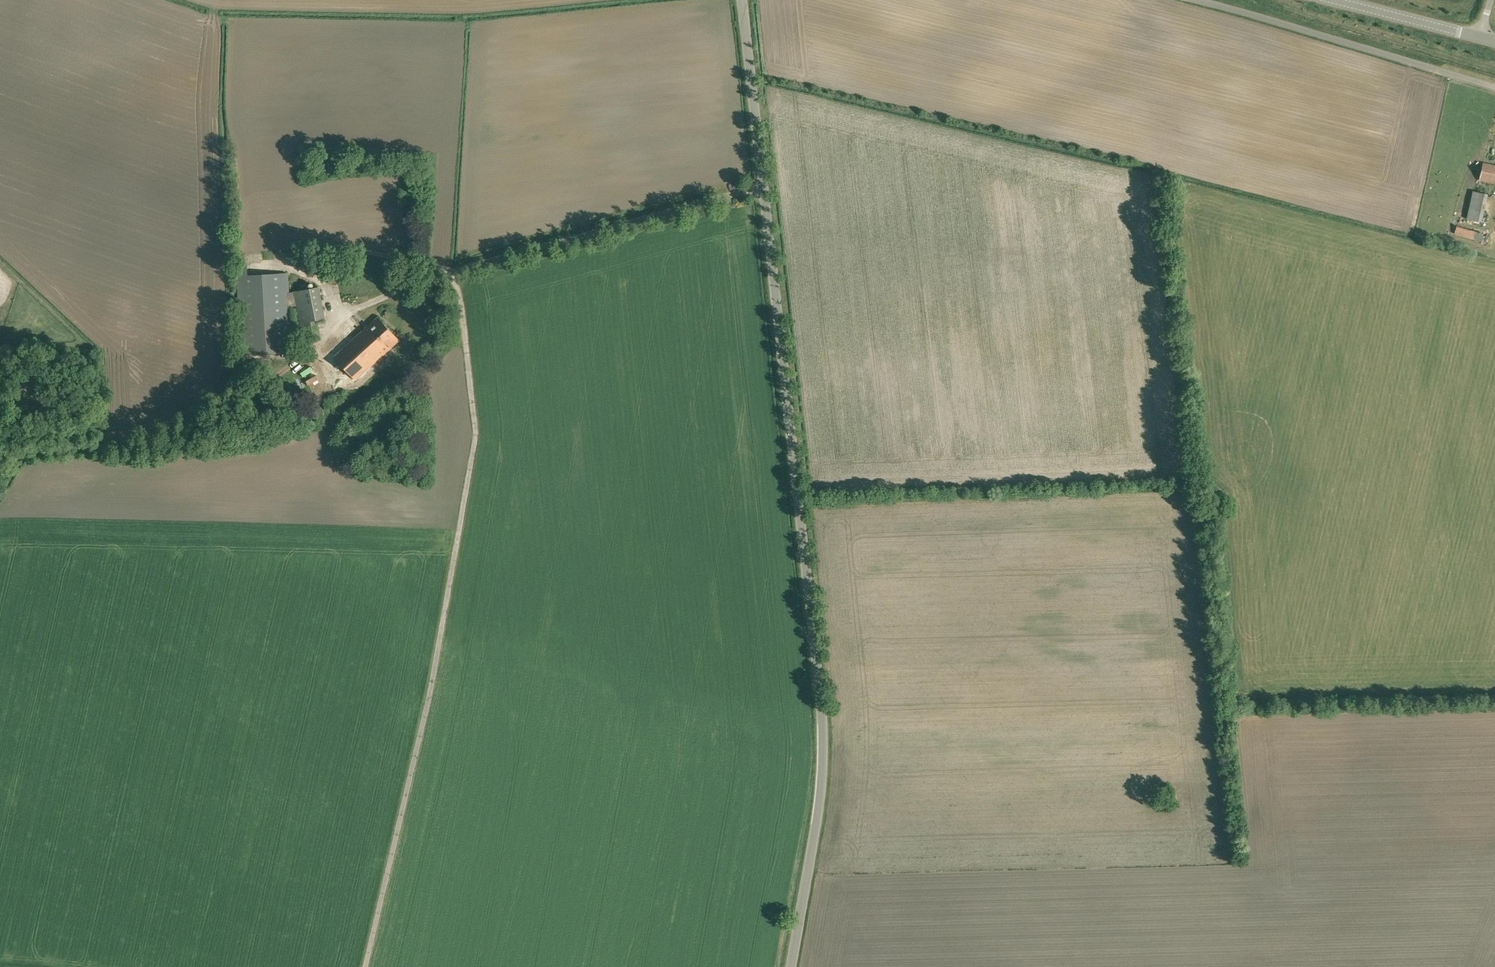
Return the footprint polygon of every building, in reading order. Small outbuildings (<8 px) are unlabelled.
[(1483,162),(1479,180),(1494,183),(1494,165),(1483,162)] [(1482,222),(1488,194),(1472,191),(1467,219),(1482,222)] [(1481,241),(1483,233),(1456,226),(1454,234),(1481,241)] [(248,275),(247,265),(237,266),(237,276),(242,355),(292,352),(290,307),(296,306),(303,340),(320,337),(317,320),(325,318),(319,287),(289,293),(288,273),(248,275)] [(333,283),(346,282),(345,266),(332,267),(333,283)] [(355,380),(400,340),(378,316),(334,356),(355,380)]
